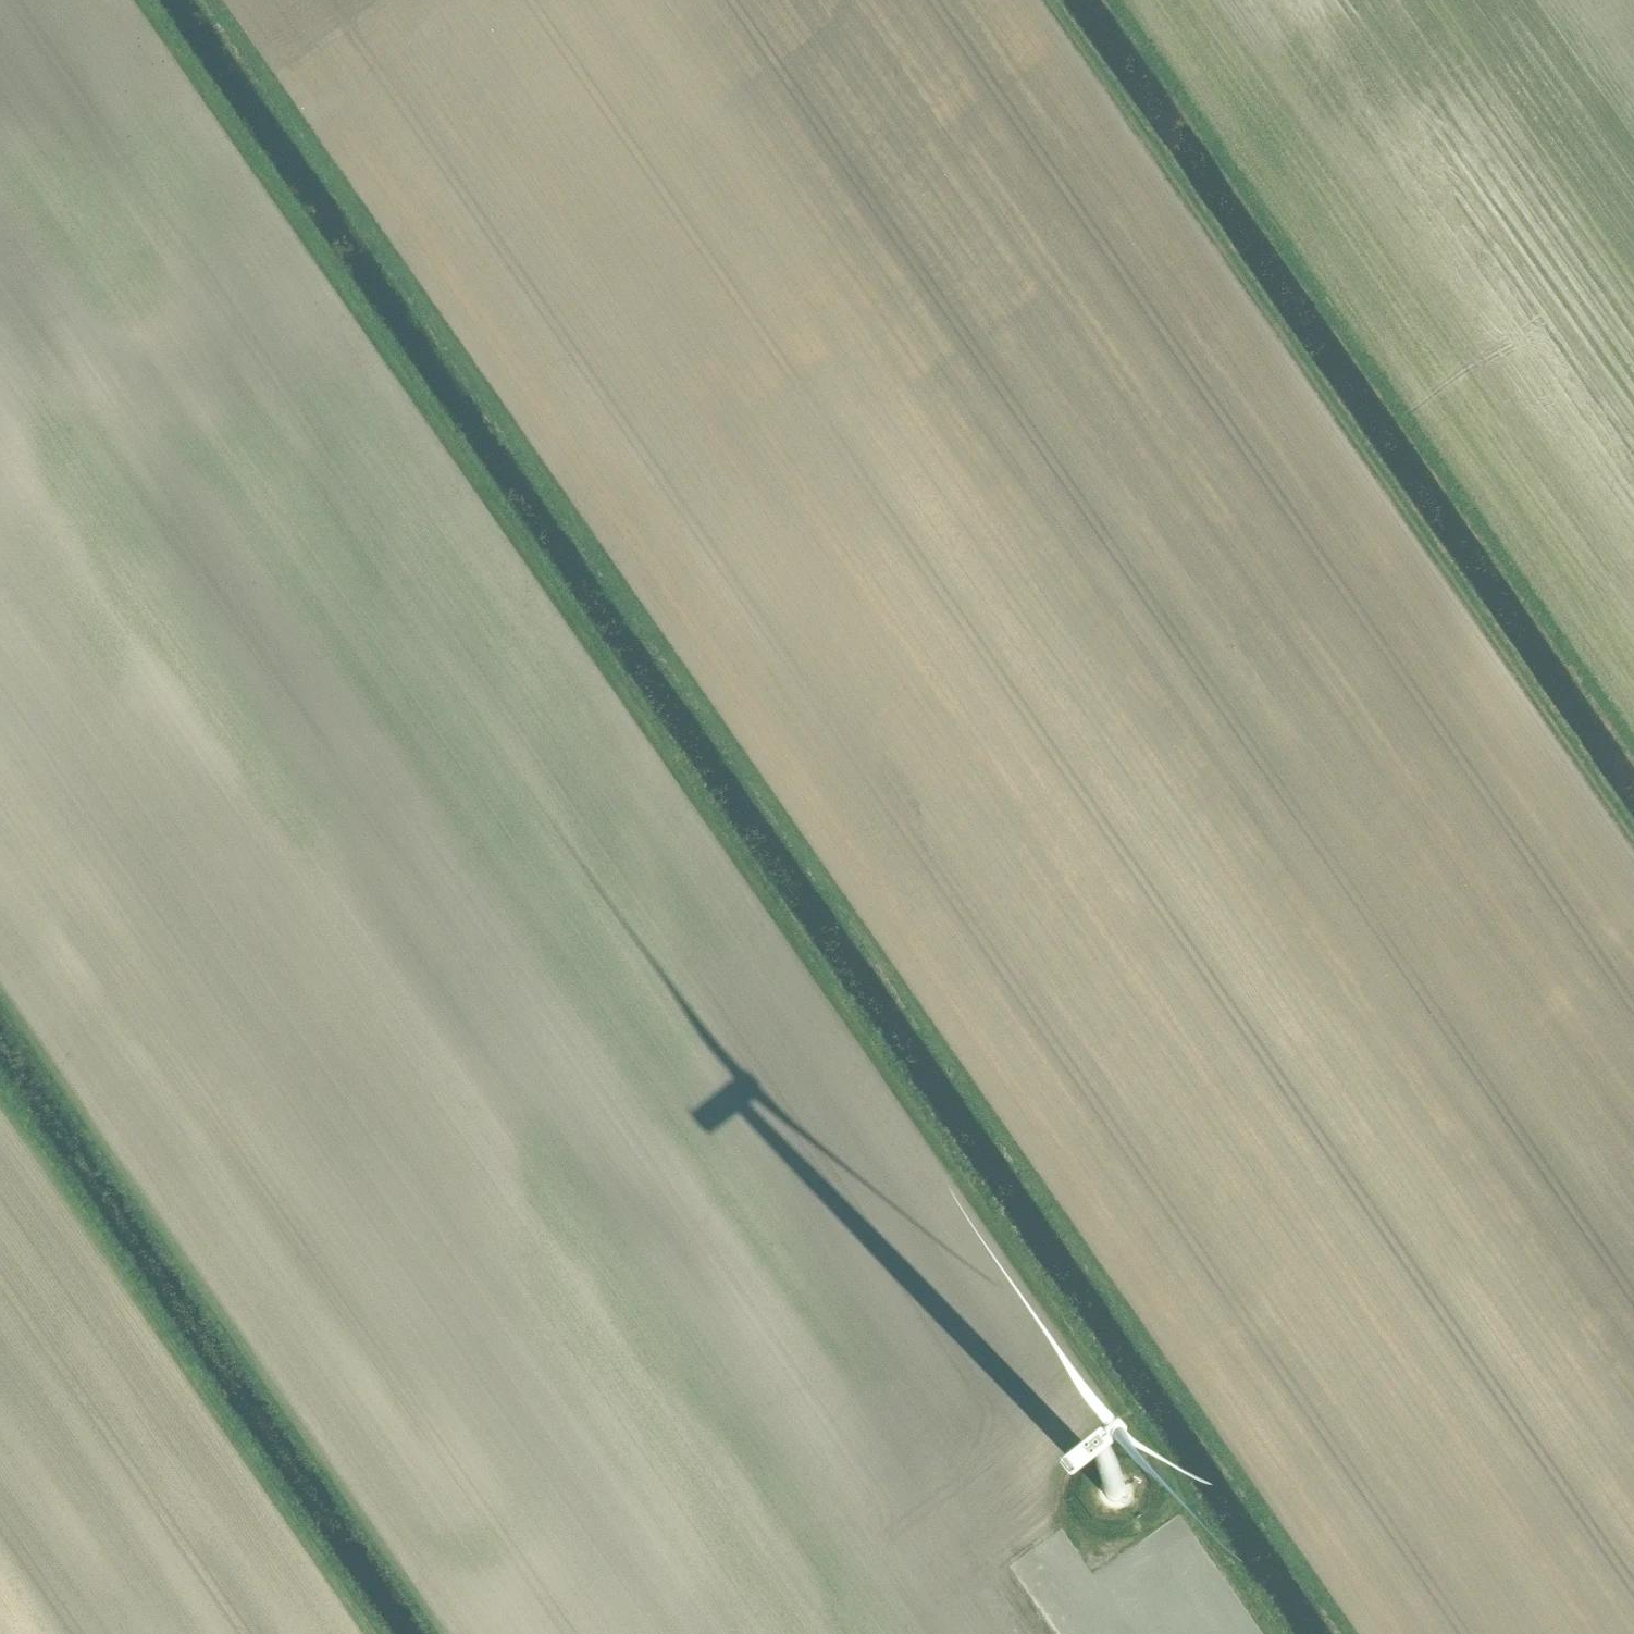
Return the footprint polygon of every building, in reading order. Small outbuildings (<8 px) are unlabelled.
[(1106,1491),(1106,1492),(1106,1494),(1106,1495),(1107,1496),(1107,1497),(1108,1499),(1109,1500),(1110,1500),(1111,1501),(1112,1502),(1113,1502),(1114,1503),(1116,1503),(1117,1503),(1118,1503),(1119,1502),(1121,1502),(1122,1501),(1123,1500),(1124,1500),(1125,1499),(1125,1497),(1126,1496),(1126,1495),(1127,1494),(1127,1492),(1127,1491),(1126,1490),(1126,1489),(1125,1487),(1125,1486),(1124,1485),(1123,1484),(1122,1484),(1121,1483),(1119,1482),(1118,1482),(1117,1482),(1116,1482),(1114,1482),(1113,1482),(1112,1483),(1111,1484),(1110,1484),(1109,1485),(1108,1486),(1107,1487),(1107,1489),(1106,1490),(1106,1491)]
